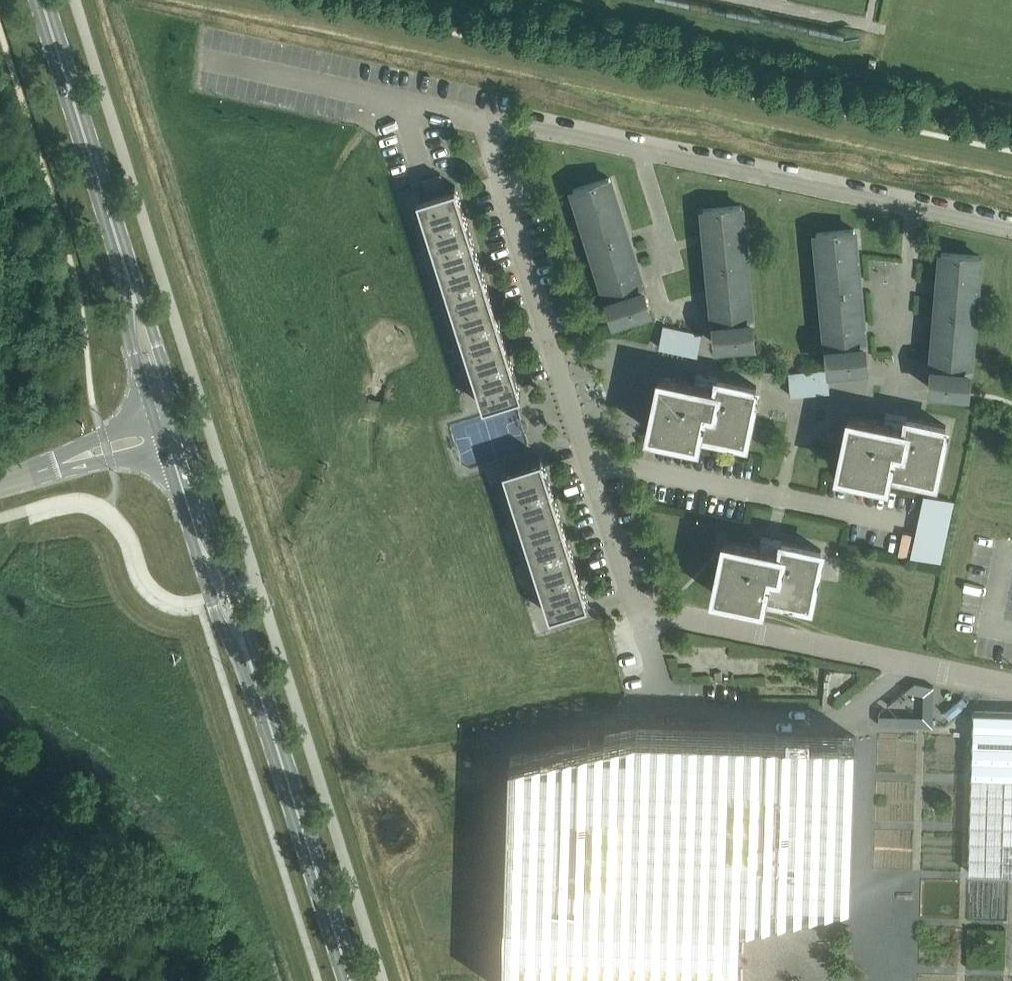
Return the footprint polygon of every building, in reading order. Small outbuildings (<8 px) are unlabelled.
[(469,363),(508,351),(442,142),(404,155),(469,363)] [(614,195),(609,177),(572,189),(578,207),(613,318),(650,307),(614,195)] [(742,224),(740,205),(702,209),(704,228),(715,344),(753,340),(742,224)] [(817,252),(828,368),(866,364),(855,248),(853,229),(815,232),(817,252)] [(939,271),(932,349),(929,387),(967,391),(977,274),(979,255),(941,252),(939,271)] [(662,307),(635,317),(640,333),(667,323),(662,307)] [(830,392),(828,369),(787,373),(789,395),(830,392)] [(745,440),(750,416),(751,409),(757,408),(757,409),(758,409),(757,406),(755,400),(753,400),(756,386),(695,373),(694,374),(696,375),(695,383),(659,376),(648,430),(696,440),(698,430),(745,440)] [(563,528),(527,412),(488,424),(525,540),(563,528)] [(849,415),(838,469),(885,479),(887,470),(934,479),(946,425),(884,413),(886,414),(884,423),(849,415)] [(953,501),(939,498),(927,496),(915,555),(940,561),(953,501)] [(810,603),(815,579),(821,549),(759,537),(759,538),(761,538),(759,547),(724,539),(713,593),(761,603),(763,594),(810,603)] [(969,872),(1011,874),(1011,712),(974,711),(969,872)] [(502,980),(738,980),(740,932),(740,917),(815,901),(850,894),(855,736),(635,729),(565,745),(509,757),(509,783),(502,980)]
